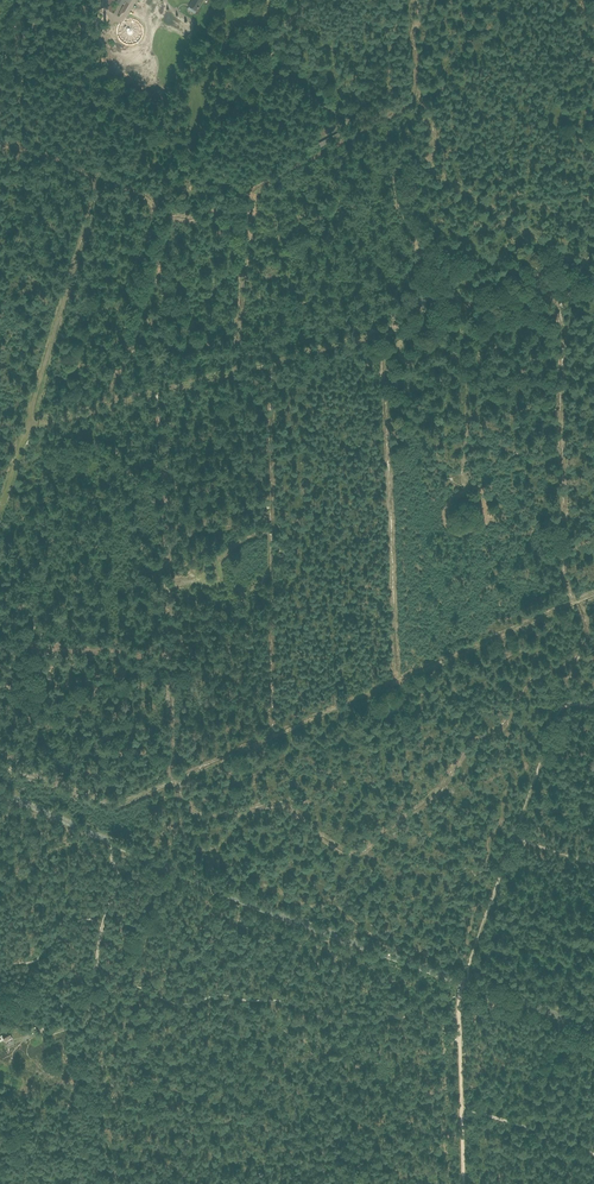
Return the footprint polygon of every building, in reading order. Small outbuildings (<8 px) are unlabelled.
[(188,8),(197,12),(204,0),(193,0),(188,8)] [(323,136),(341,127),(338,120),(319,129),(323,136)] [(318,340),(320,346),(333,343),(332,337),(318,340)] [(5,1041),(12,1037),(9,1031),(2,1034),(5,1041)]
